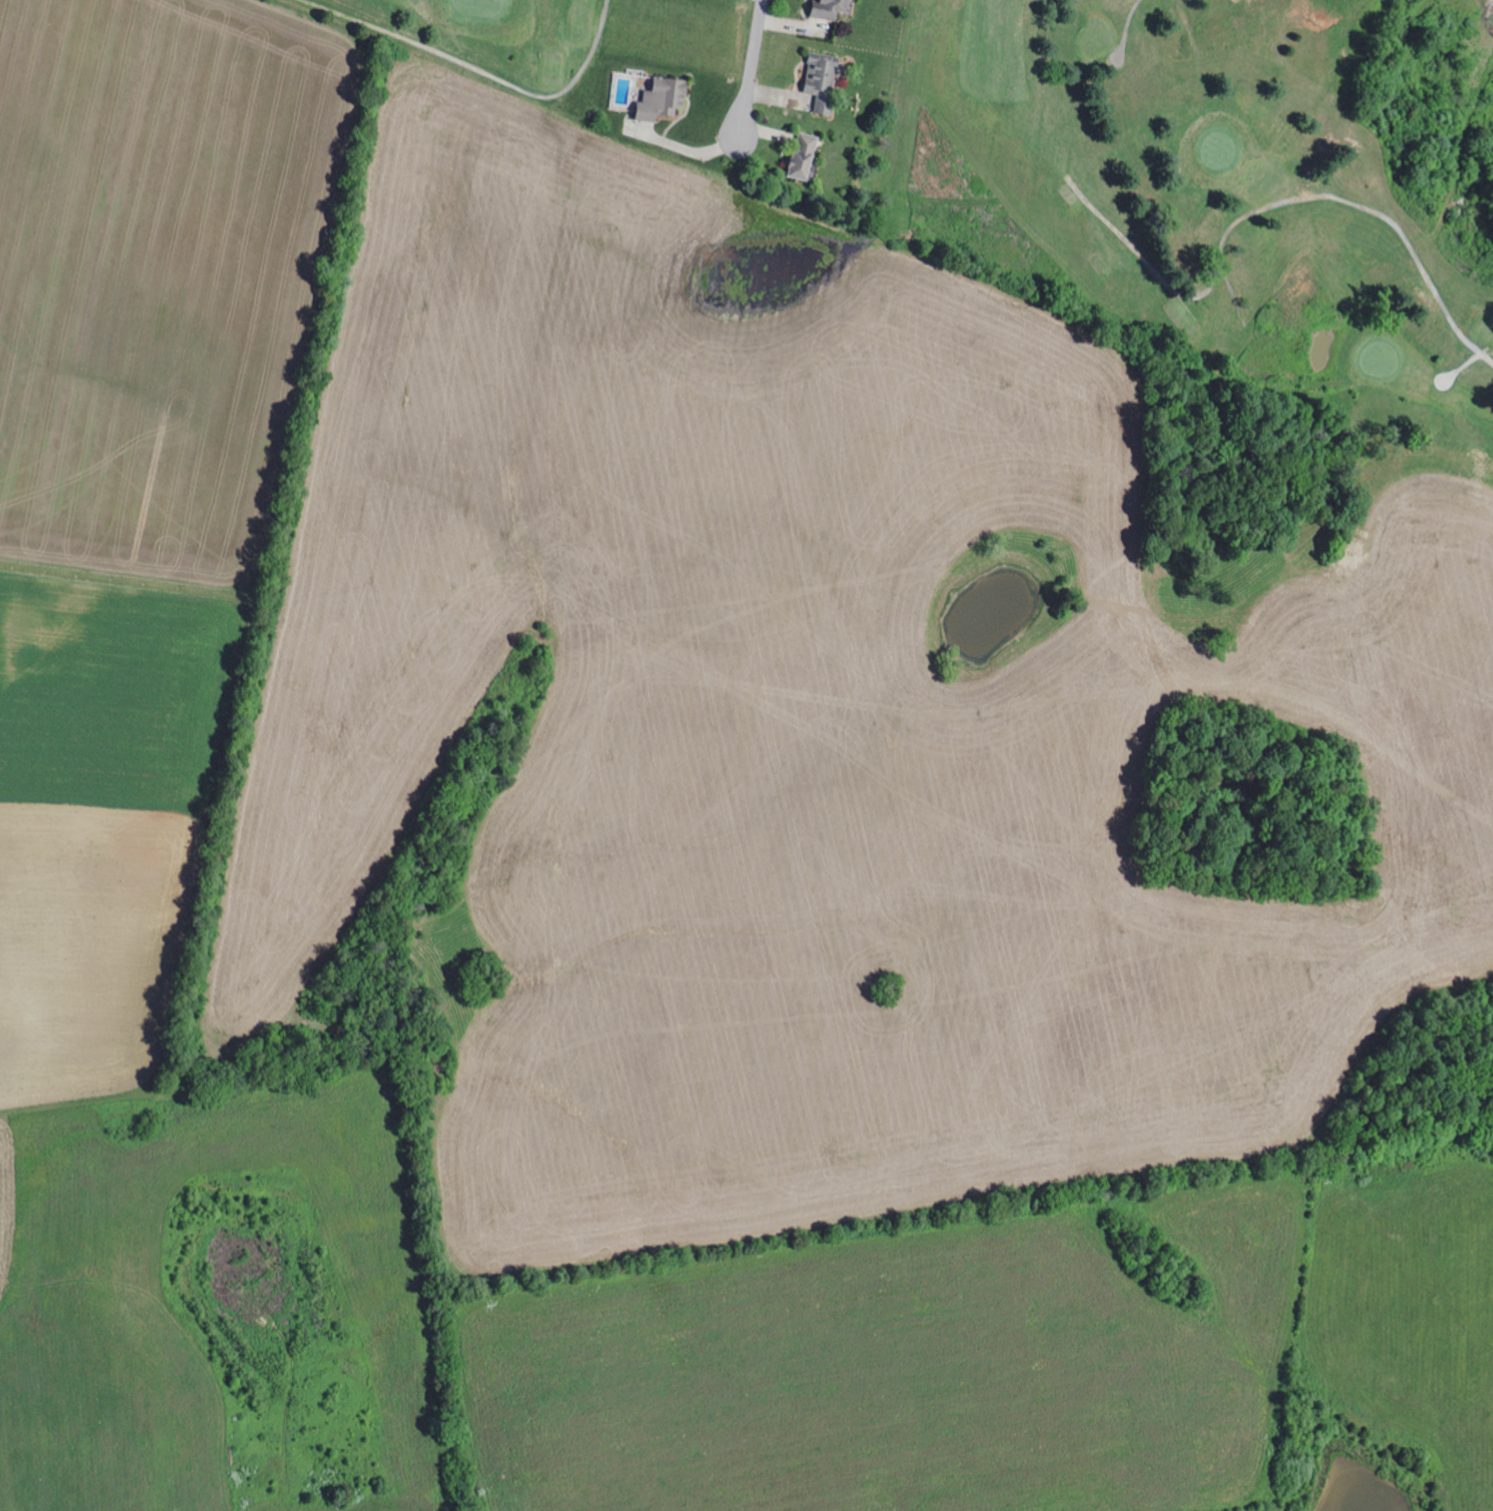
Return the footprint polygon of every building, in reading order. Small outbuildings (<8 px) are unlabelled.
[(846,0),(817,0),(815,8),(815,6),(813,16),(841,21),(846,0)] [(829,114),(833,79),(838,80),(841,61),(812,57),(807,93),(819,94),(816,112),(829,114)] [(612,108),(639,111),(638,120),(662,123),(663,114),(675,115),(676,108),(690,109),(693,80),(646,75),(646,70),(628,69),(628,73),(615,72),(612,108)] [(793,176),(813,181),(823,137),(803,132),(793,176)]
